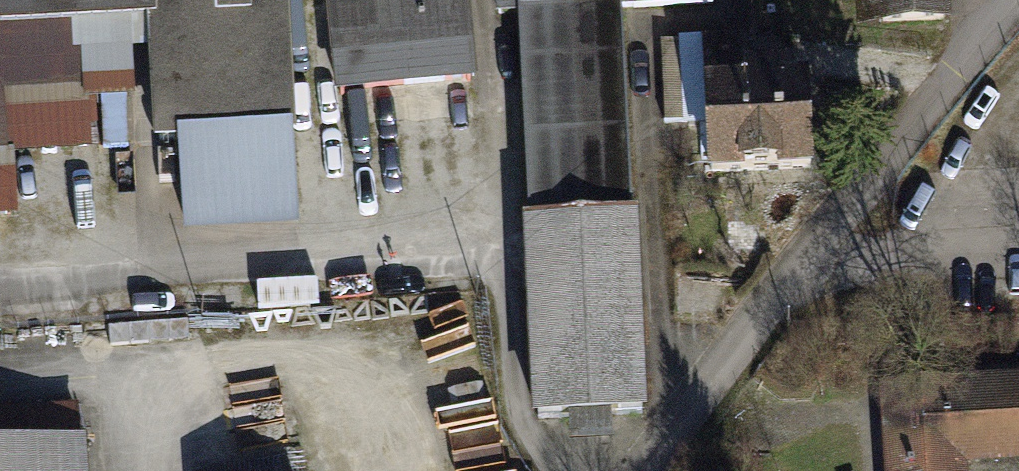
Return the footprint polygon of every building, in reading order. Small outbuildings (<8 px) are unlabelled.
[(123,20),(155,18),(162,139),(179,139),(290,133),(283,0),(0,0),(0,26),(123,20)] [(334,0),(341,91),(471,81),(464,0),(338,0),(334,0)] [(500,17),(519,16),(539,418),(641,412),(621,7),(710,2),(710,0),(499,0),(500,17)] [(862,36),(953,32),(952,0),(860,0),(862,36)] [(123,32),(123,20),(0,26),(0,42),(123,32)] [(127,87),(123,32),(0,42),(0,94),(0,97),(127,87)] [(711,165),(712,187),(816,181),(811,84),(790,85),(789,66),(748,68),(746,39),(663,43),(668,129),(700,128),(702,165),(711,165)] [(9,210),(6,152),(130,142),(127,87),(0,97),(0,94),(0,210),(9,210)] [(290,133),(179,139),(186,232),(295,225),(290,133)] [(967,469),(1018,466),(1018,374),(883,381),(887,470),(967,470),(967,469)] [(79,408),(0,412),(0,470),(83,470),(79,408)] [(186,447),(187,470),(261,470),(261,461),(239,462),(238,445),(186,447)]
